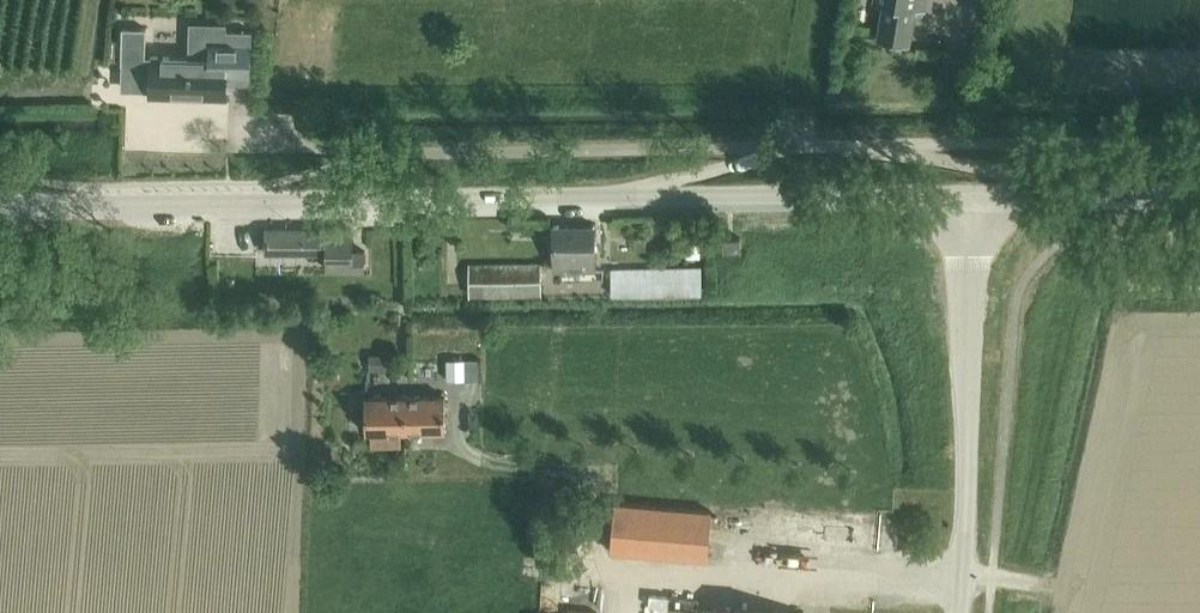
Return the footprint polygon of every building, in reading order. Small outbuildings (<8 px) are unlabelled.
[(875,2),(883,3),(878,38),(910,42),(915,9),(926,11),(928,0),(875,0),(875,2)] [(123,40),(122,70),(152,72),(151,94),(227,96),(227,84),(227,69),(251,69),(252,44),(252,30),(225,29),(225,43),(208,43),(205,43),(190,43),(189,42),(189,57),(152,56),(147,56),(147,41),(123,40)] [(554,225),(555,271),(597,270),(596,224),(554,225)] [(328,252),(328,269),(366,268),(365,250),(353,250),(353,227),(271,229),(271,252),(328,252)] [(724,237),(724,251),(741,250),(741,237),(724,237)] [(543,295),(543,271),(543,261),(470,262),(470,295),(543,295)] [(703,294),(703,277),(703,267),(611,269),(612,296),(703,294)] [(385,354),(368,354),(368,371),(385,371),(385,354)] [(447,380),(465,379),(465,360),(446,360),(447,380)] [(338,361),(326,362),(326,380),(338,380),(338,361)] [(365,432),(406,432),(406,396),(365,396),(365,432)] [(406,396),(406,432),(447,431),(446,396),(406,396)] [(615,503),(610,551),(709,560),(714,512),(615,503)]
